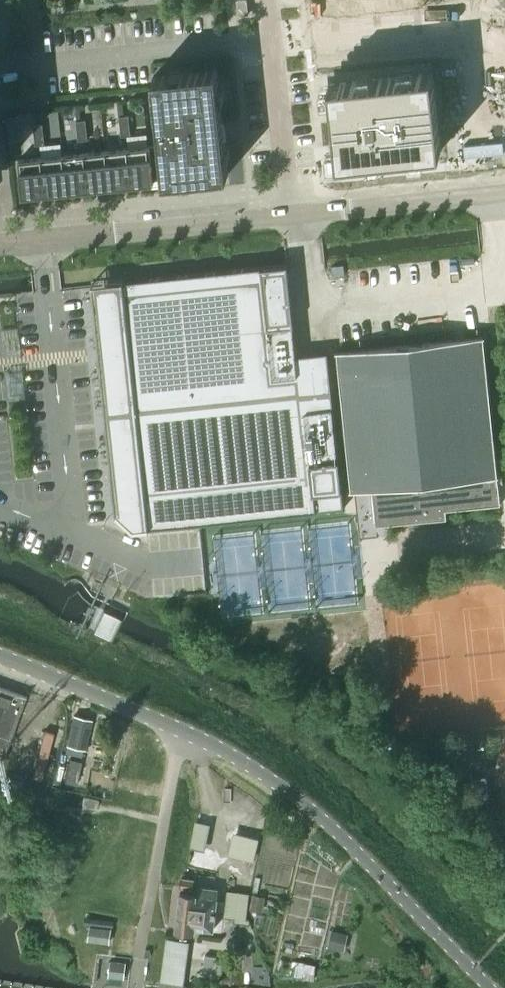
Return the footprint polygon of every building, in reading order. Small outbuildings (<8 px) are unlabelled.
[(238,14),(247,13),(246,0),(236,0),(238,14)] [(153,180),(229,172),(218,68),(153,74),(161,143),(149,144),(153,180)] [(432,72),(329,83),(337,160),(441,149),(432,72)] [(128,114),(118,116),(120,125),(129,124),(128,114)] [(17,116),(6,117),(8,142),(20,141),(17,116)] [(85,119),(76,120),(77,130),(86,129),(85,119)] [(42,124),(33,124),(34,134),(43,133),(42,124)] [(129,124),(120,125),(121,135),(130,134),(129,124)] [(86,129),(77,130),(78,140),(87,139),(86,129)] [(43,133),(34,134),(35,144),(44,143),(43,133)] [(153,180),(149,144),(127,146),(131,182),(153,180)] [(127,146),(106,149),(110,184),(131,182),(127,146)] [(110,184),(106,149),(85,151),(88,187),(110,184)] [(88,187),(85,151),(63,153),(67,189),(88,187)] [(67,189),(63,153),(42,155),(45,191),(67,189)] [(23,194),(45,191),(42,155),(19,158),(23,194)] [(122,280),(106,282),(119,409),(300,390),(296,354),(287,263),(122,281),(122,280)] [(483,336),(336,351),(351,490),(371,488),(375,525),(445,518),(444,509),(500,504),(483,336)] [(327,351),(296,354),(300,390),(331,387),(327,351)] [(300,390),(119,409),(130,512),(132,529),(148,528),(163,526),(168,526),(199,522),(343,507),(341,490),(331,387),(300,390)] [(103,609),(93,630),(112,639),(122,618),(103,609)] [(0,766),(25,695),(0,687),(0,766)] [(67,745),(65,752),(81,756),(83,748),(84,749),(91,719),(73,715),(67,745)] [(61,766),(59,776),(83,781),(85,771),(61,766)] [(82,805),(96,808),(98,799),(84,795),(82,805)] [(193,879),(180,878),(179,888),(192,889),(193,879)] [(175,929),(194,931),(194,927),(213,929),(217,888),(199,886),(198,895),(179,893),(175,929)] [(234,922),(250,924),(250,920),(246,919),(250,894),(226,890),(222,916),(234,918),(234,922)] [(113,919),(85,915),(84,923),(112,926),(113,919)] [(88,939),(108,942),(110,927),(90,925),(88,939)] [(347,931),(330,927),(327,946),(344,950),(347,931)] [(125,962),(110,961),(109,975),(123,976),(125,962)]
